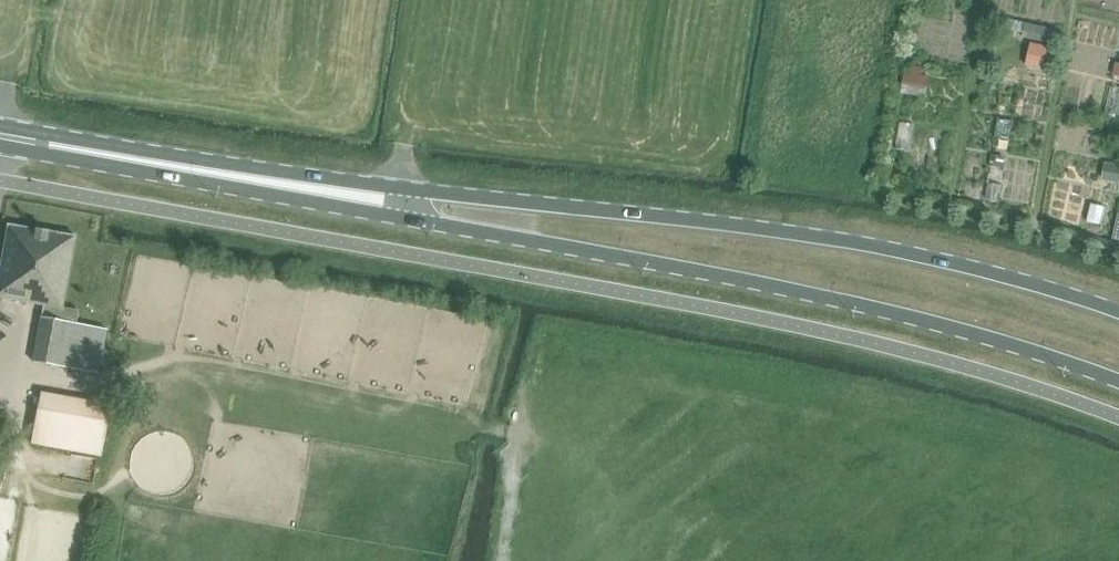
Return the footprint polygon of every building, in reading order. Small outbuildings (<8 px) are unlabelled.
[(8,225),(0,272),(0,298),(43,305),(33,362),(98,373),(103,332),(76,323),(78,310),(61,309),(73,236),(8,225)] [(32,443),(100,455),(109,407),(41,394),(32,443)]
